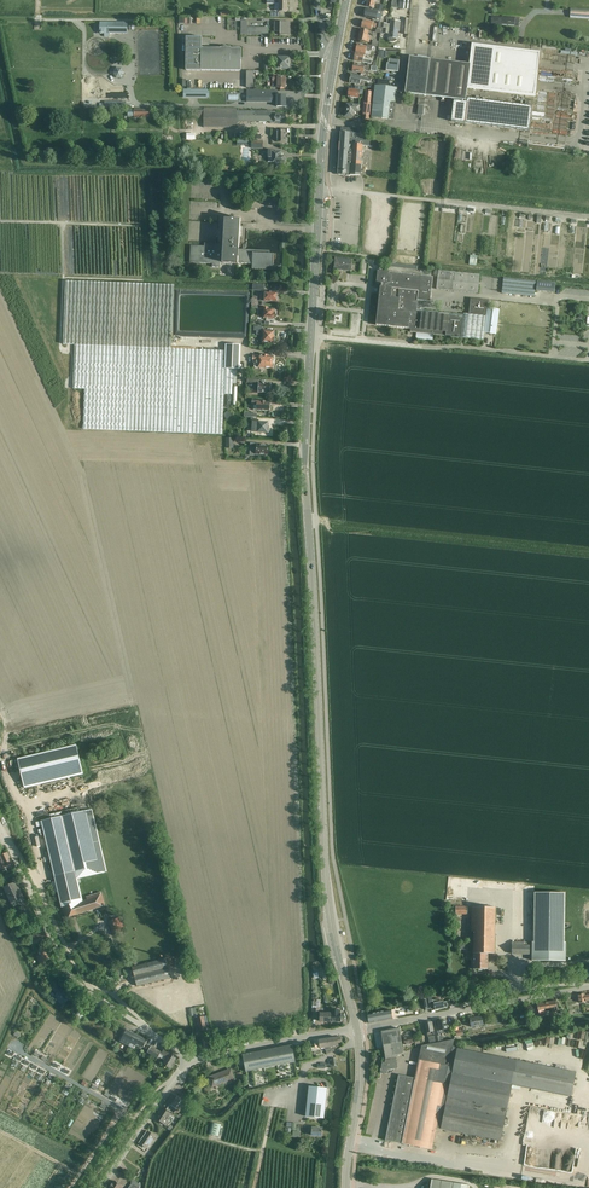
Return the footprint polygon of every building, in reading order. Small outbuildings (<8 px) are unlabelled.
[(266,1),(267,1),(267,4),(275,4),(275,11),(278,11),(278,12),(279,12),(279,13),(270,13),(270,17),(285,17),(285,12),(288,12),(288,0),(280,0),(266,0),(266,1)] [(366,6),(374,8),(376,0),(367,0),(366,6)] [(398,8),(399,0),(392,0),(391,8),(398,8)] [(398,8),(410,10),(411,0),(399,0),(398,8)] [(364,17),(372,19),(372,20),(375,21),(377,11),(366,8),(366,9),(365,9),(364,11),(365,12),(364,17)] [(570,18),(588,19),(588,10),(570,8),(570,18)] [(491,24),(519,26),(519,18),(492,16),(491,24)] [(378,22),(378,26),(381,26),(380,28),(381,28),(386,28),(385,33),(388,34),(388,38),(388,39),(389,41),(391,42),(393,42),(395,42),(396,40),(396,39),(398,39),(398,31),(399,31),(400,21),(390,20),(390,17),(387,17),(386,23),(385,23),(381,22),(378,22)] [(241,20),(240,35),(261,35),(261,37),(264,37),(268,37),(268,27),(247,27),(247,20),(241,20)] [(362,20),(361,28),(371,30),(372,27),(376,28),(377,24),(372,23),(373,22),(362,20)] [(128,22),(100,22),(99,34),(104,34),(104,37),(109,37),(109,34),(127,34),(128,22)] [(274,22),(274,31),(280,31),(280,35),(290,35),(290,22),(274,22)] [(360,29),(358,40),(369,43),(370,37),(368,36),(369,31),(360,29)] [(202,37),(186,36),(186,49),(186,58),(186,61),(186,71),(201,71),(241,71),(241,69),(241,49),(231,49),(231,47),(221,47),(221,49),(201,49),(202,37)] [(357,44),(355,52),(365,54),(366,49),(371,50),(372,48),(371,48),(372,46),(367,45),(367,46),(357,44)] [(409,57),(405,93),(426,96),(441,98),(441,101),(445,102),(445,98),(466,101),(467,87),(533,95),(539,53),(472,45),(470,64),(430,59),(409,57)] [(355,53),(353,60),(371,64),(372,61),(363,59),(364,55),(355,53)] [(289,69),(289,68),(290,68),(291,68),(291,67),(292,67),(292,66),(292,65),(292,64),(291,63),(290,63),(289,63),(289,58),(277,58),(277,69),(289,69)] [(364,70),(370,71),(376,72),(376,70),(377,67),(376,67),(377,62),(373,61),(372,66),(371,66),(367,65),(367,66),(365,66),(353,63),(352,71),(363,74),(364,70)] [(387,62),(386,70),(398,71),(399,64),(388,63),(387,62)] [(122,68),(116,68),(113,73),(116,78),(122,78),(124,73),(122,68)] [(361,80),(371,82),(371,79),(361,77),(351,75),(349,83),(360,85),(361,80)] [(272,88),(280,88),(280,90),(285,91),(285,88),(286,88),(286,78),(278,78),(278,76),(273,76),(273,77),(272,77),(272,88)] [(371,118),(388,119),(388,120),(393,121),(393,120),(395,103),(396,103),(397,88),(374,85),(371,118)] [(349,89),(348,97),(358,98),(359,94),(363,94),(363,87),(355,86),(355,89),(349,89)] [(183,91),(183,98),(209,98),(209,89),(183,89),(183,91)] [(247,100),(252,100),(252,103),(276,103),(276,105),(276,107),(286,107),(286,96),(277,95),(272,95),(272,91),(247,90),(247,100)] [(362,119),(369,120),(372,92),(365,91),(362,119)] [(529,131),(532,107),(468,99),(467,102),(454,101),(451,122),(529,131)] [(345,116),(353,117),(353,115),(358,115),(358,112),(359,106),(346,104),(345,116)] [(204,109),(204,110),(195,110),(195,117),(204,118),(204,128),(237,128),(237,121),(270,122),(270,124),(275,124),(282,124),(282,123),(285,123),(285,114),(275,114),(275,111),(271,111),(237,111),(237,109),(204,109)] [(340,132),(338,174),(346,175),(350,175),(360,176),(360,173),(361,173),(362,170),(360,170),(362,145),(372,146),(373,134),(363,133),(363,129),(342,128),(341,132),(340,132)] [(276,131),(273,131),(273,135),(276,135),(276,142),(286,142),(286,132),(286,131),(280,131),(277,131),(276,131)] [(268,160),(272,162),(272,163),(275,163),(275,164),(277,166),(280,166),(283,164),(283,163),(284,163),(284,162),(286,161),(286,158),(284,157),(284,156),(281,156),(281,152),(276,151),(276,152),(273,152),(273,150),(268,150),(268,158),(268,160)] [(190,263),(212,264),(212,267),(220,268),(220,261),(222,261),(222,263),(252,265),(252,269),(273,270),(273,265),(274,255),(270,254),(270,251),(246,250),(239,250),(240,223),(240,220),(225,219),(223,247),(221,247),(221,244),(204,243),(204,246),(191,246),(190,263)] [(350,271),(352,259),(335,257),(333,270),(350,271)] [(410,332),(416,333),(433,335),(440,335),(446,336),(477,339),(482,340),(485,316),(487,300),(482,300),(470,298),(468,314),(463,314),(458,313),(458,314),(420,310),(420,306),(417,305),(417,300),(430,302),(433,277),(389,272),(377,271),(376,284),(381,284),(381,286),(380,286),(376,325),(410,329),(410,332)] [(438,271),(436,289),(475,293),(477,275),(438,271)] [(502,291),(502,293),(534,296),(536,281),(503,278),(503,279),(502,291)] [(66,281),(63,344),(74,345),(73,389),(84,389),(83,429),(222,434),(224,394),(232,395),(232,384),(236,384),(237,369),(239,369),(240,345),(225,344),(225,351),(171,349),(174,286),(66,281)] [(538,281),(537,290),(555,292),(555,283),(538,281)] [(276,302),(276,301),(278,300),(278,298),(277,297),(277,293),(265,292),(261,292),(260,301),(264,301),(276,302)] [(275,319),(275,318),(277,317),(277,315),(276,314),(275,314),(275,313),(274,313),(274,309),(268,309),(268,308),(264,308),(264,309),(261,309),(258,308),(257,308),(257,309),(256,317),(260,317),(263,317),(263,318),(275,319)] [(487,308),(484,332),(496,334),(497,326),(497,323),(499,309),(487,308)] [(262,335),(262,336),(262,337),(261,337),(260,338),(260,341),(261,342),(262,342),(262,343),(274,344),(274,342),(275,342),(275,340),(274,339),(274,331),(263,330),(262,330),(262,327),(254,326),(254,331),(256,331),(256,335),(262,335)] [(273,356),(253,356),(252,361),(254,361),(254,368),(259,368),(272,368),(272,367),(274,366),(274,364),(273,363),(273,356)] [(254,383),(253,389),(252,389),(252,393),(258,394),(258,393),(270,393),(270,391),(272,391),(273,385),(271,385),(271,383),(259,383),(259,378),(251,378),(247,378),(247,383),(254,383)] [(252,404),(253,405),(253,410),(256,410),(262,410),(262,411),(263,411),(263,410),(269,410),(271,409),(271,407),(270,406),(270,403),(265,403),(265,402),(257,401),(257,400),(252,400),(252,404)] [(251,423),(253,423),(252,432),(256,432),(256,433),(268,434),(268,432),(269,432),(270,427),(268,427),(268,422),(257,422),(257,419),(251,418),(251,423)] [(225,439),(225,449),(233,449),(233,439),(225,439)] [(268,446),(258,445),(258,444),(250,444),(250,456),(261,456),(261,455),(268,456),(268,446)] [(70,777),(83,774),(76,744),(17,758),(20,771),(24,788),(70,777)] [(91,809),(36,823),(37,827),(42,826),(56,881),(51,882),(54,894),(58,893),(62,907),(66,919),(105,907),(102,892),(86,896),(87,900),(83,901),(78,879),(107,872),(92,809),(91,809)] [(4,868),(13,864),(8,853),(0,856),(0,858),(1,861),(0,862),(0,870),(4,868)] [(14,883),(4,888),(11,903),(16,900),(18,903),(20,904),(22,903),(22,901),(21,898),(21,897),(14,883)] [(532,942),(532,961),(565,961),(566,943),(565,943),(565,894),(534,893),(533,942),(532,942)] [(455,914),(463,914),(467,914),(467,906),(456,906),(455,914)] [(495,954),(496,907),(472,907),(471,932),(474,932),(473,970),(488,970),(488,954),(495,954)] [(116,918),(108,921),(114,936),(121,933),(116,918)] [(44,931),(28,939),(33,949),(42,944),(49,940),(44,931)] [(529,955),(530,943),(511,942),(511,955),(529,955)] [(43,947),(36,951),(38,955),(36,956),(40,963),(43,962),(49,959),(43,947)] [(137,986),(170,978),(168,967),(165,958),(132,967),(137,986)] [(52,989),(52,990),(56,994),(53,998),(63,1006),(67,1001),(71,997),(56,985),(55,986),(52,989)] [(585,1001),(588,1001),(588,994),(584,995),(584,994),(578,995),(579,1002),(585,1001)] [(428,998),(423,999),(425,1010),(434,1008),(435,1010),(444,1008),(444,1007),(447,1007),(446,1001),(443,1002),(440,1002),(439,999),(429,1001),(428,998)] [(555,1000),(537,1003),(539,1014),(545,1013),(544,1009),(550,1008),(551,1011),(557,1010),(555,1000)] [(89,1010),(92,1005),(86,1001),(83,1006),(80,1004),(74,1014),(81,1019),(88,1010),(89,1010)] [(331,1014),(330,1021),(331,1021),(341,1021),(341,1014),(340,1014),(340,1010),(339,1010),(336,1010),(331,1010),(331,1013),(331,1014)] [(391,1010),(367,1014),(369,1023),(392,1019),(391,1010)] [(320,1013),(320,1021),(330,1022),(330,1021),(331,1014),(331,1013),(330,1013),(320,1013)] [(209,1025),(207,1016),(204,1017),(204,1016),(195,1018),(197,1027),(199,1026),(200,1031),(206,1030),(206,1026),(209,1025)] [(471,1027),(482,1025),(481,1016),(470,1018),(471,1027)] [(439,1042),(441,1042),(441,1041),(444,1041),(443,1037),(441,1037),(441,1035),(441,1034),(444,1033),(443,1030),(447,1029),(446,1020),(437,1021),(439,1031),(438,1031),(438,1036),(435,1036),(436,1039),(437,1043),(439,1042)] [(432,1022),(425,1023),(430,1044),(437,1043),(436,1039),(435,1036),(432,1022)] [(385,1058),(395,1057),(403,1051),(399,1028),(381,1031),(385,1058)] [(123,1038),(121,1042),(129,1046),(134,1048),(135,1046),(136,1046),(141,1048),(142,1047),(144,1048),(147,1041),(126,1030),(123,1038)] [(403,1036),(404,1045),(413,1043),(411,1031),(406,1032),(406,1036),(403,1036)] [(328,1038),(330,1053),(333,1051),(333,1049),(331,1049),(330,1047),(338,1045),(338,1043),(342,1042),(341,1037),(337,1038),(337,1037),(328,1038)] [(326,1054),(330,1053),(328,1038),(319,1040),(320,1049),(325,1048),(325,1051),(326,1051),(326,1054)] [(440,1129),(459,1133),(462,1133),(500,1141),(512,1085),(571,1097),(576,1072),(463,1050),(452,1047),(453,1045),(454,1039),(445,1041),(441,1042),(439,1042),(437,1043),(430,1044),(421,1046),(418,1060),(419,1060),(415,1078),(399,1075),(385,1138),(385,1140),(432,1149),(436,1128),(440,1129)] [(243,1055),(246,1072),(295,1062),(292,1045),(243,1055)] [(161,1052),(151,1046),(147,1053),(158,1058),(161,1052)] [(161,1054),(159,1057),(165,1060),(163,1064),(170,1068),(170,1067),(176,1057),(172,1055),(174,1052),(165,1047),(163,1050),(162,1052),(161,1054)] [(382,1062),(381,1068),(382,1065),(389,1061),(396,1060),(396,1059),(396,1057),(403,1052),(403,1051),(395,1057),(385,1058),(385,1063),(382,1062)] [(382,1065),(381,1068),(380,1072),(387,1074),(388,1070),(398,1068),(396,1059),(396,1060),(389,1061),(382,1065)] [(208,1077),(212,1088),(235,1079),(231,1068),(208,1077)] [(308,1091),(305,1117),(324,1119),(327,1088),(314,1087),(309,1087),(308,1091)] [(170,1110),(174,1112),(176,1109),(177,1110),(183,1101),(172,1093),(163,1107),(170,1111),(170,1110)] [(162,1108),(156,1118),(166,1125),(173,1115),(162,1108)] [(212,1122),(209,1134),(219,1136),(221,1124),(212,1122)] [(311,1131),(311,1135),(322,1136),(323,1128),(312,1127),(308,1127),(308,1130),(311,1131)] [(147,1131),(139,1143),(147,1148),(155,1136),(147,1131)] [(430,1187),(467,1187),(468,1185),(462,1184),(431,1179),(430,1187)] [(128,1187),(139,1187),(140,1184),(133,1180),(131,1183),(132,1183),(128,1187)]
